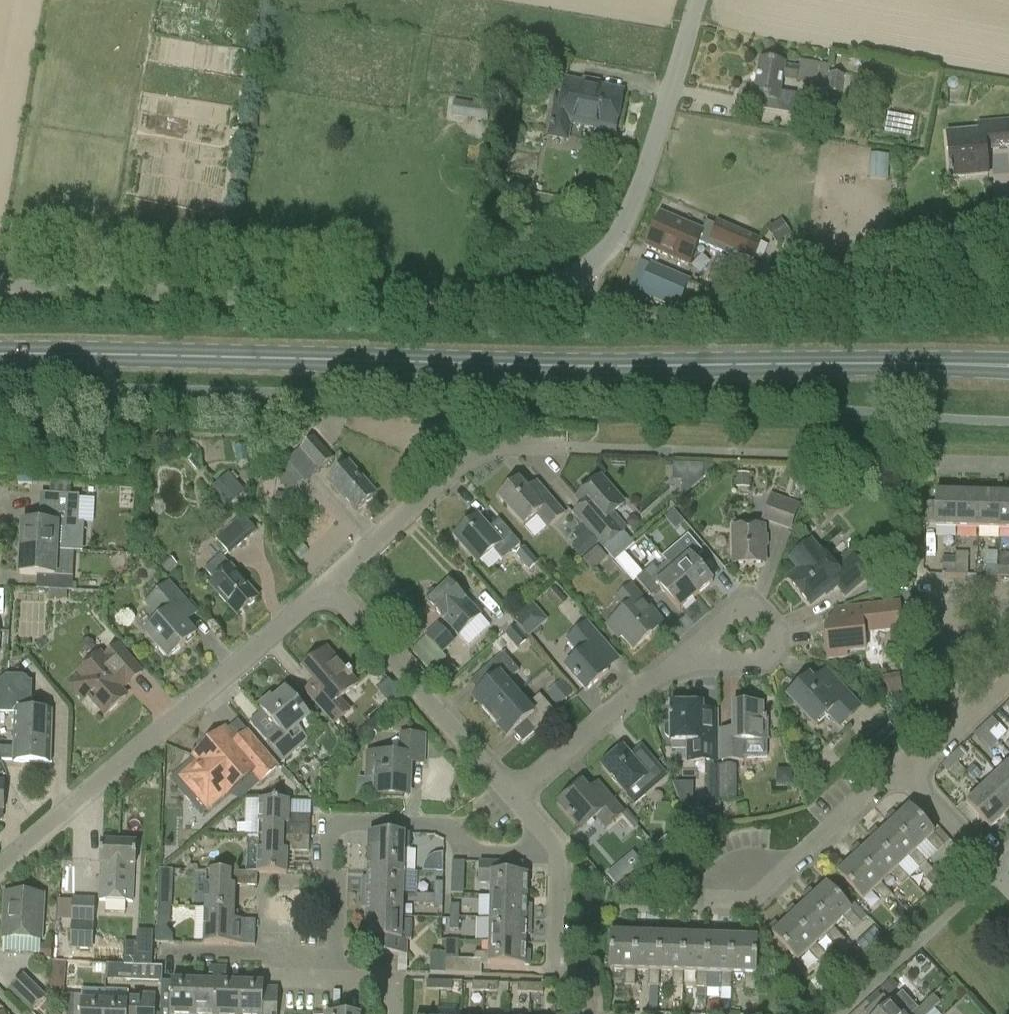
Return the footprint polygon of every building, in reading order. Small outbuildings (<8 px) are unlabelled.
[(799,68),(784,65),(760,61),(754,98),(763,100),(761,111),(792,116),(795,94),(780,92),(782,80),(826,87),(825,93),(853,97),(856,78),(828,73),(829,66),(800,61),(799,68)] [(568,142),(572,123),(614,132),(622,93),(566,81),(563,98),(554,96),(545,137),(568,142)] [(454,97),(454,116),(489,118),(490,98),(454,97)] [(890,114),(887,127),(909,132),(912,120),(890,114)] [(978,130),(946,133),(951,179),(988,175),(986,152),(1008,150),(1008,119),(977,122),(978,130)] [(870,178),(889,179),(890,153),(871,152),(870,178)] [(689,266),(699,243),(732,257),(734,252),(754,261),(763,240),(717,221),(715,226),(706,222),(702,231),(661,213),(646,248),(689,266)] [(766,231),(776,245),(791,234),(781,220),(766,231)] [(651,265),(640,291),(678,307),(689,281),(651,265)] [(328,453),(314,437),(309,441),(276,469),(275,477),(291,496),(333,459),(328,453)] [(373,500),(374,497),(377,494),(349,462),(328,481),(355,513),(366,504),(369,504),(373,500)] [(705,473),(705,464),(676,463),(676,472),(705,473)] [(230,472),(213,486),(228,504),(245,490),(230,472)] [(572,513),(582,525),(600,545),(614,562),(634,544),(624,533),(628,529),(614,513),(624,504),(602,478),(578,498),(583,504),(572,513)] [(524,528),(537,517),(547,529),(565,514),(537,482),(527,491),(519,481),(517,482),(515,480),(512,479),(505,485),(505,489),(507,491),(499,498),(524,528)] [(934,528),(957,529),(958,494),(935,493),(934,528)] [(801,505),(771,494),(761,520),(791,531),(801,505)] [(957,529),(978,529),(979,495),(958,494),(957,529)] [(48,524),(40,524),(22,523),(21,549),(74,552),(83,552),(85,524),(78,524),(79,496),(49,495),(48,524)] [(978,529),(1000,530),(1001,495),(979,495),(978,529)] [(1008,530),(1008,495),(1001,495),(1000,530),(1008,530)] [(229,555),(257,531),(243,515),(215,538),(229,555)] [(499,520),(488,529),(478,517),(456,536),(480,563),(494,550),(503,560),(521,544),(499,520)] [(765,528),(734,529),(734,564),(765,564),(765,528)] [(714,582),(695,560),(704,553),(688,535),(662,557),(667,562),(697,597),(714,582)] [(811,606),(834,586),(845,600),(873,577),(853,553),(835,568),(812,541),(790,560),(800,571),(789,580),(811,606)] [(525,548),(516,555),(530,572),(539,565),(525,548)] [(72,591),(74,552),(21,549),(20,575),(37,576),(36,589),(72,591)] [(259,598),(230,566),(221,555),(205,570),(214,580),(209,584),(237,616),(259,598)] [(681,611),(697,597),(667,562),(657,571),(653,565),(636,579),(652,598),(662,589),(681,611)] [(942,575),(955,575),(955,566),(943,565),(942,575)] [(968,566),(955,566),(955,575),(968,576),(968,566)] [(985,576),(998,577),(998,567),(986,566),(985,576)] [(998,567),(998,577),(1008,577),(1008,567),(998,567)] [(144,604),(159,622),(145,634),(168,661),(196,637),(186,624),(198,614),(170,581),(144,604)] [(450,583),(439,593),(437,591),(434,591),(428,597),(428,600),(430,603),(428,604),(460,636),(481,615),(466,600),(450,583)] [(614,599),(625,611),(608,626),(620,639),(623,636),(635,650),(653,634),(666,624),(632,584),(614,599)] [(825,625),(826,630),(829,660),(847,658),(846,652),(866,650),(864,634),(903,630),(900,601),(837,608),(825,625)] [(513,620),(528,638),(548,621),(533,603),(513,620)] [(565,641),(580,658),(567,669),(587,691),(609,672),(608,671),(621,660),(587,621),(565,641)] [(438,625),(425,636),(411,650),(431,672),(446,658),(442,654),(454,642),(438,625)] [(528,641),(515,626),(505,635),(518,650),(528,641)] [(119,643),(102,657),(100,655),(79,674),(81,675),(70,685),(84,700),(89,695),(106,715),(127,697),(121,691),(127,686),(128,687),(144,672),(119,643)] [(352,711),(341,698),(357,684),(327,649),(303,670),(314,683),(303,691),(333,726),(352,711)] [(483,671),(492,682),(474,698),(491,717),(518,694),(507,682),(519,671),(503,653),(483,671)] [(827,668),(814,681),(810,677),(788,698),(815,727),(827,716),(839,729),(863,707),(827,668)] [(14,748),(0,747),(0,757),(2,761),(13,761),(13,763),(48,764),(50,712),(32,711),(33,682),(29,682),(24,676),(6,676),(0,681),(0,714),(15,714),(14,748)] [(389,701),(401,693),(393,681),(381,689),(389,701)] [(260,708),(277,728),(264,738),(285,762),(310,741),(296,724),(307,715),(285,690),(273,701),(271,698),(260,708)] [(508,737),(513,732),(522,743),(556,714),(539,695),(528,705),(518,694),(491,717),(508,737)] [(766,758),(766,741),(767,741),(767,720),(763,720),(763,705),(733,705),(733,730),(719,730),(719,762),(745,762),(745,758),(766,758)] [(664,726),(664,735),(668,739),(671,739),(671,742),(686,742),(686,762),(705,762),(714,762),(714,763),(719,763),(719,762),(719,730),(719,710),(702,710),(702,706),(671,706),(671,722),(668,722),(664,726)] [(992,718),(983,726),(989,735),(999,725),(992,718)] [(872,743),(879,750),(888,741),(892,737),(896,733),(889,726),(872,743)] [(974,735),(980,743),(989,735),(983,726),(974,735)] [(248,730),(236,741),(227,731),(203,751),(212,762),(187,784),(208,808),(249,772),(260,784),(280,767),(248,730)] [(399,733),(398,756),(367,755),(366,778),(377,779),(376,795),(407,796),(408,763),(426,764),(427,734),(399,733)] [(998,775),(1008,786),(1008,765),(1002,771),(978,745),(974,749),(998,775)] [(652,757),(640,767),(624,747),(602,766),(635,805),(669,777),(652,757)] [(960,747),(952,755),(959,763),(967,755),(960,747)] [(949,772),(959,763),(952,755),(942,765),(949,772)] [(714,766),(708,766),(708,776),(708,809),(718,809),(718,801),(718,766),(714,766)] [(737,766),(718,766),(718,801),(737,801),(737,766)] [(983,789),(1007,814),(1008,812),(1008,786),(998,775),(983,789)] [(679,801),(693,801),(694,782),(680,782),(679,801)] [(609,793),(598,802),(582,783),(559,803),(582,830),(595,818),(605,831),(623,816),(633,828),(636,825),(639,823),(628,809),(625,812),(609,793)] [(990,829),(1007,814),(983,789),(967,804),(990,829)] [(289,801),(259,800),(246,799),(244,837),(310,839),(311,801),(289,801)] [(891,825),(917,851),(927,842),(937,853),(945,845),(935,834),(910,808),(899,818),(894,812),(886,819),(891,825)] [(899,868),(909,858),(920,869),(927,862),(917,852),(917,851),(891,825),(881,834),(876,829),(869,836),(874,841),(899,868)] [(403,872),(404,849),(410,849),(411,834),(369,832),(368,870),(403,872)] [(243,872),(235,872),(235,873),(257,874),(286,875),(287,851),(309,852),(310,839),(244,837),(243,872)] [(882,884),(892,874),(902,885),(909,879),(899,868),(874,841),(864,850),(859,845),(852,852),(856,858),(882,884)] [(100,842),(99,864),(98,901),(110,901),(110,912),(128,913),(128,902),(133,902),(136,844),(100,842)] [(632,853),(606,874),(615,886),(641,864),(640,863),(632,853)] [(892,895),(882,884),(856,858),(846,867),(841,862),(834,869),(864,900),(874,891),(884,902),(892,895)] [(452,862),(451,874),(464,875),(465,862),(452,862)] [(528,875),(504,874),(504,864),(480,863),(480,879),(492,879),(492,896),(527,897),(528,875)] [(158,940),(172,941),(173,868),(159,868),(158,940)] [(368,870),(367,893),(403,894),(403,872),(368,870)] [(234,909),(235,886),(257,887),(257,885),(257,874),(235,873),(206,873),(205,908),(234,909)] [(434,883),(434,895),(443,895),(443,883),(434,883)] [(834,928),(844,919),(854,930),(862,922),(827,886),(817,896),(811,890),(804,897),(809,902),(834,928)] [(367,893),(366,916),(402,917),(403,894),(367,893)] [(6,894),(3,938),(39,940),(42,897),(6,894)] [(442,908),(443,895),(434,895),(434,896),(417,895),(416,905),(433,905),(433,908),(442,908)] [(492,896),(491,919),(527,920),(527,897),(492,896)] [(95,899),(72,898),(70,944),(55,943),(54,959),(66,960),(66,962),(107,964),(108,949),(93,948),(95,899)] [(816,945),(826,935),(837,946),(844,939),(834,928),(809,902),(799,912),(794,906),(786,913),(792,919),(816,945)] [(451,905),(450,918),(459,918),(459,905),(451,905)] [(203,944),(232,945),(255,946),(255,933),(256,920),(238,919),(238,912),(234,912),(234,909),(205,908),(203,944)] [(412,921),(402,920),(402,917),(366,916),(366,930),(360,930),(360,954),(368,954),(398,955),(407,956),(408,941),(411,941),(412,921)] [(458,930),(459,918),(450,918),(450,930),(458,930)] [(491,919),(490,941),(526,942),(527,920),(491,919)] [(831,961),(816,945),(792,919),(781,928),(776,923),(769,930),(798,962),(809,952),(824,968),(831,961)] [(635,986),(635,970),(637,935),(622,934),(622,926),(612,926),(611,970),(625,970),(624,986),(635,986)] [(635,970),(649,971),(649,986),(659,987),(659,971),(660,936),(647,935),(647,927),(637,927),(637,935),(635,970)] [(659,971),(673,972),(672,987),(683,988),(683,972),(684,936),(671,936),(671,928),(661,928),(660,936),(659,971)] [(109,963),(110,980),(163,979),(163,963),(155,963),(154,929),(138,930),(138,941),(125,942),(125,962),(109,963)] [(683,972),(697,973),(697,988),(707,988),(707,973),(708,937),(695,937),(695,929),(684,929),(684,936),(683,972)] [(707,973),(721,973),(721,989),(731,989),(731,974),(732,938),(719,938),(719,930),(708,930),(708,937),(707,973)] [(731,974),(745,974),(744,990),(755,990),(757,939),(743,938),(743,931),(732,930),(732,938),(731,974)] [(530,951),(525,951),(526,942),(490,941),(490,954),(474,953),(474,960),(445,959),(444,974),(481,975),(482,965),(489,965),(530,967),(530,951)] [(66,963),(53,962),(51,991),(64,992),(66,963)] [(217,967),(209,966),(209,978),(212,978),(212,983),(194,983),(193,1013),(216,1013),(217,967)] [(221,983),(222,978),(226,978),(227,967),(217,967),(216,1013),(238,1013),(239,984),(221,983)] [(28,1008),(31,1011),(44,999),(23,977),(10,990),(28,1008)] [(426,990),(440,991),(440,982),(427,981),(426,990)] [(194,983),(171,982),(171,997),(161,997),(160,1013),(193,1013),(194,983)] [(452,982),(440,982),(440,991),(452,991),(452,982)] [(472,992),(485,992),(485,983),(472,982),(472,992)] [(508,983),(485,983),(485,992),(508,993),(508,983)] [(278,988),(264,987),(264,985),(239,984),(238,1013),(277,1013),(278,988)] [(516,994),(531,994),(531,984),(516,984),(516,994)] [(543,985),(531,984),(531,994),(543,994),(543,985)] [(105,1003),(106,990),(82,989),(82,996),(67,995),(66,1013),(105,1013),(105,1003)] [(105,1003),(105,1013),(155,1013),(156,994),(142,993),(142,997),(128,996),(128,1004),(105,1003)] [(891,1003),(884,995),(864,1013),(902,1013),(891,1003)] [(940,1003),(933,996),(927,1001),(914,1013),(928,1013),(940,1003)]
